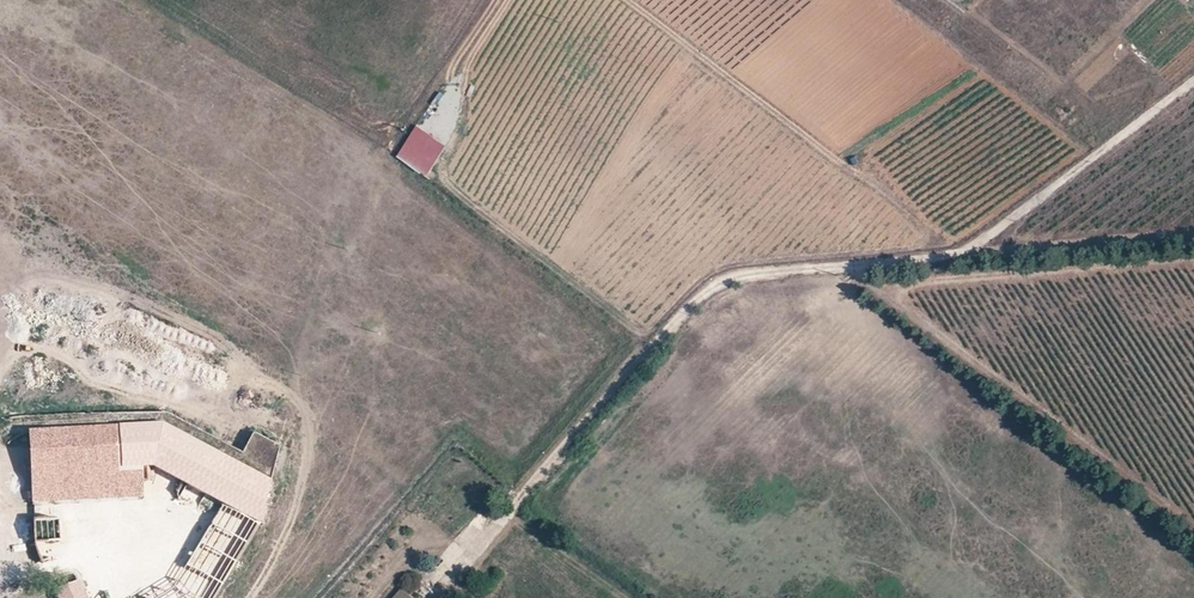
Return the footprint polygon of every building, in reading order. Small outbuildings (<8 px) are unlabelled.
[(29,428),(31,469),(154,463),(185,479),(169,507),(205,526),(185,563),(221,583),(258,520),(271,479),(161,421),(29,428)] [(31,469),(32,499),(144,493),(144,475),(154,475),(154,463),(31,469)] [(33,516),(35,538),(61,538),(141,532),(139,509),(33,516)] [(172,532),(179,520),(173,517),(166,528),(172,532)] [(170,539),(185,546),(196,525),(181,518),(170,539)] [(35,541),(38,560),(44,559),(41,540),(35,541)] [(81,578),(55,589),(59,597),(90,597),(81,578)] [(149,595),(151,597),(169,597),(162,587),(149,595)] [(401,597),(417,597),(408,590),(405,593),(402,590),(399,594),(402,597),(401,597)]
